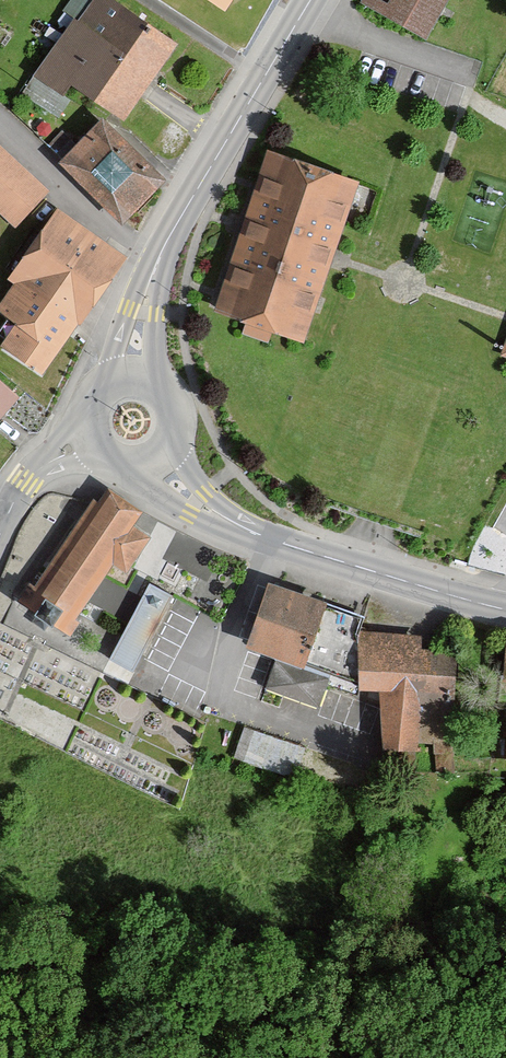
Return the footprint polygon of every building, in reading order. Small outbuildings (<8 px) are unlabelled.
[(183,47),(117,0),(95,0),(38,76),(70,98),(78,87),(129,124),(183,47)] [(362,1),(428,40),(451,0),(363,0),(362,1)] [(70,98),(38,76),(24,94),(56,117),(70,98)] [(133,226),(171,182),(105,125),(67,168),(133,226)] [(17,226),(48,192),(0,148),(0,210),(17,226)] [(337,259),(363,184),(275,154),(220,312),(308,342),(337,259)] [(64,218),(2,308),(25,324),(9,348),(51,377),(129,262),(64,218)] [(0,384),(0,415),(15,398),(0,384)] [(132,528),(141,514),(106,490),(97,503),(92,499),(32,588),(27,584),(15,602),(68,638),(77,625),(72,621),(111,564),(124,573),(147,539),(132,528)] [(172,597),(149,585),(108,661),(131,674),(172,597)] [(273,586),(249,652),(274,661),(263,691),(319,711),(330,683),(358,693),(360,635),(366,620),(273,586)] [(360,635),(358,693),(382,694),(380,754),(454,756),(458,655),(420,653),(421,637),(360,635)] [(237,751),(297,771),(307,739),(247,720),(237,751)]
